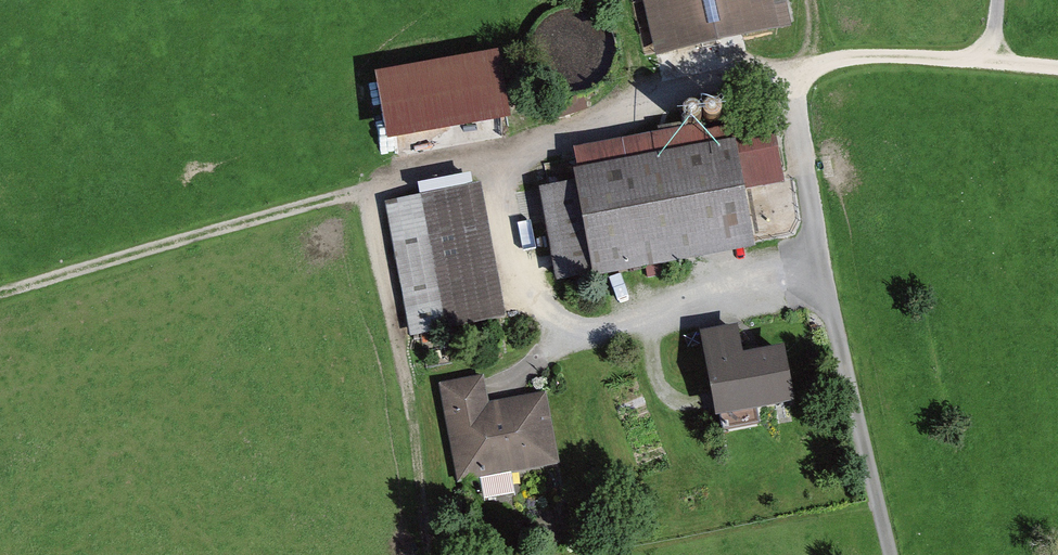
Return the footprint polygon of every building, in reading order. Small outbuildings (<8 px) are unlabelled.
[(656,59),(793,27),(786,0),(642,0),(656,59)] [(590,73),(587,23),(532,26),(535,77),(590,73)] [(499,55),(375,76),(387,144),(510,123),(499,55)] [(574,183),(539,190),(556,284),(753,248),(743,189),(782,182),(771,121),(703,134),(702,127),(574,150),(578,171),(572,172),(574,183)] [(482,186),(387,204),(412,338),(507,320),(482,186)] [(738,328),(700,335),(716,420),(720,419),(723,432),(760,426),(757,412),(795,405),(784,349),(743,357),(738,328)] [(484,376),(439,385),(457,484),(559,465),(546,394),(489,404),(484,376)]
